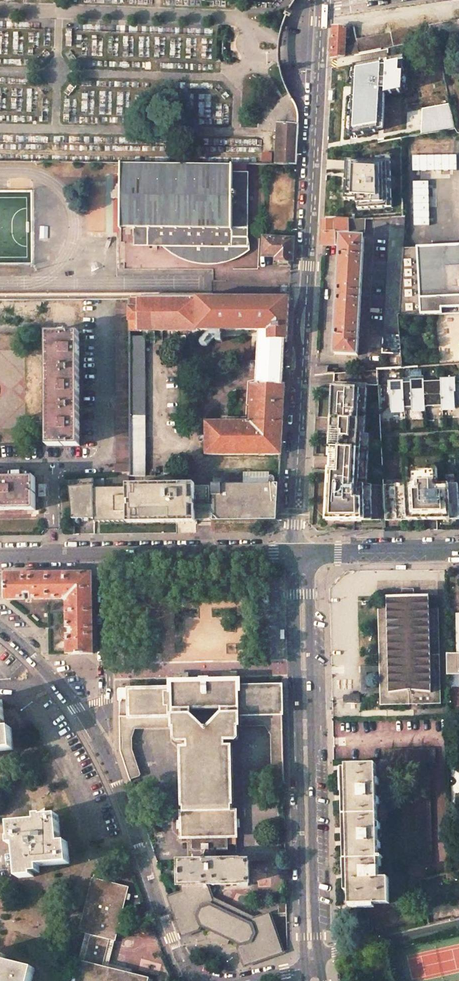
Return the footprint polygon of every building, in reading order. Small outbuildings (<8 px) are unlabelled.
[(357,40),(358,45),(360,54),(437,39),(458,35),(458,20),(357,40)] [(346,28),(334,27),(333,43),(332,59),(341,57),(344,57),(345,48),(345,38),(346,28)] [(358,45),(345,48),(344,57),(360,54),(358,45)] [(401,55),(351,65),(347,138),(375,134),(377,93),(401,88),(401,55)] [(264,130),(277,130),(278,130),(278,124),(299,124),(298,111),(293,99),(291,98),(266,114),(264,116),(264,117),(264,130)] [(454,129),(448,99),(423,103),(425,134),(454,129)] [(277,130),(276,164),(297,164),(298,141),(299,124),(278,124),(278,130),(277,130)] [(453,142),(410,144),(411,154),(454,153),(453,142)] [(391,154),(373,154),(373,161),(346,160),(346,171),(345,200),(359,200),(358,210),(391,207),(391,154)] [(458,171),(458,155),(415,155),(415,171),(458,171)] [(247,172),(233,172),(232,166),(120,164),(120,227),(134,227),(134,246),(185,246),(185,258),(189,259),(193,260),(199,261),(202,262),(203,262),(204,260),(213,260),(213,262),(216,262),(224,261),(228,259),(232,258),(234,257),(238,255),(242,252),(244,250),(245,250),(246,249),(246,247),(248,247),(248,228),(232,228),(232,219),(248,219),(248,172),(247,172)] [(232,166),(233,172),(247,172),(247,164),(233,164),(232,166)] [(423,181),(409,181),(411,230),(424,230),(423,181)] [(402,218),(390,218),(390,243),(385,315),(384,335),(400,336),(399,315),(403,243),(404,218),(402,218)] [(248,228),(248,219),(232,219),(232,228),(248,228)] [(355,220),(347,220),(347,232),(365,233),(365,219),(355,220)] [(323,232),(322,245),(337,245),(337,232),(335,232),(336,220),(323,220),(323,232)] [(347,220),(336,220),(335,232),(337,232),(347,232),(347,220)] [(349,237),(342,237),(341,256),(340,274),(339,296),(337,318),(336,336),(336,354),(358,356),(359,334),(364,238),(349,237)] [(292,240),(265,239),(264,255),(278,256),(277,259),(291,260),(292,240)] [(403,243),(399,315),(436,314),(458,313),(458,243),(403,243)] [(289,298),(129,298),(129,303),(129,331),(162,331),(170,330),(179,330),(191,330),(259,330),(258,341),(258,351),(257,356),(257,367),(256,377),(256,384),(280,384),(281,376),(281,369),(282,355),(282,348),(283,339),(287,339),(289,298)] [(129,303),(116,303),(116,464),(115,464),(115,472),(130,472),(129,337),(129,331),(129,303)] [(79,333),(50,333),(50,446),(79,446),(79,408),(79,363),(79,333)] [(400,336),(384,335),(383,354),(401,355),(400,336)] [(145,337),(129,337),(130,472),(130,476),(145,476),(145,472),(145,337)] [(378,386),(380,410),(392,409),(392,412),(405,411),(405,408),(413,408),(413,411),(425,410),(425,406),(442,405),(442,409),(455,408),(455,406),(458,405),(458,381),(455,381),(455,377),(441,378),(441,381),(426,381),(426,379),(410,380),(410,382),(402,383),(402,380),(388,381),(388,385),(378,386)] [(256,384),(252,384),(250,422),(219,422),(208,422),(206,455),(281,454),(282,444),(283,425),(285,384),(280,384),(256,384)] [(370,439),(365,439),(368,389),(334,388),(332,421),(338,422),(337,431),(331,430),(330,454),(333,454),(333,458),(333,470),(329,470),(327,520),(343,520),(343,515),(355,515),(355,517),(361,517),(361,520),(385,520),(384,487),(367,488),(370,439)] [(413,470),(413,484),(383,485),(384,485),(384,487),(385,520),(386,524),(426,522),(426,519),(436,519),(436,522),(458,521),(458,512),(458,484),(437,485),(437,469),(413,470)] [(0,479),(0,508),(35,507),(35,478),(0,479)] [(94,479),(69,481),(73,519),(79,519),(94,519),(94,479)] [(180,487),(104,488),(104,479),(94,479),(94,519),(94,522),(99,522),(176,521),(196,521),(197,521),(196,487),(191,487),(180,487)] [(279,485),(213,484),(213,487),(214,521),(214,522),(277,522),(279,485)] [(196,487),(197,521),(204,521),(211,521),(214,521),(213,487),(210,487),(203,487),(198,487),(196,487)] [(91,574),(6,575),(6,576),(6,599),(7,600),(68,599),(69,654),(93,654),(93,653),(92,575),(91,574)] [(414,589),(401,589),(402,596),(387,596),(387,607),(378,607),(379,665),(380,672),(380,687),(380,694),(381,705),(441,704),(438,606),(429,606),(429,595),(414,596),(414,589)] [(450,654),(450,675),(458,675),(458,654),(450,654)] [(379,665),(359,666),(360,694),(380,694),(380,687),(367,688),(367,672),(380,672),(379,665)] [(239,680),(172,682),(171,683),(172,689),(173,717),(173,728),(175,728),(175,740),(177,742),(182,742),(182,748),(183,806),(184,806),(184,811),(181,811),(181,838),(191,838),(192,850),(227,849),(227,837),(237,837),(236,810),(233,810),(233,805),(234,805),(232,747),(231,747),(231,741),(236,741),(238,738),(238,727),(240,726),(240,715),(240,687),(240,682),(239,680)] [(281,686),(240,687),(240,715),(242,715),(279,714),(283,714),(282,686),(281,686)] [(172,689),(119,690),(120,718),(173,717),(172,689)] [(14,750),(12,728),(5,729),(3,701),(1,702),(0,702),(0,751),(14,750)] [(435,748),(386,749),(386,764),(436,763),(435,748)] [(376,764),(346,765),(346,787),(347,832),(349,880),(349,904),(389,904),(389,878),(379,878),(378,859),(378,857),(376,764)] [(430,770),(415,771),(418,862),(432,862),(430,770)] [(37,821),(10,823),(11,838),(10,839),(10,846),(16,845),(16,848),(16,852),(18,866),(18,868),(19,878),(34,877),(34,874),(40,873),(40,867),(70,864),(68,842),(61,843),(59,815),(44,817),(44,815),(37,816),(37,821)] [(240,860),(179,861),(180,885),(184,885),(208,884),(218,884),(249,883),(249,860),(240,861),(240,860)] [(129,887),(92,878),(79,931),(79,932),(91,935),(109,940),(115,941),(129,887)] [(184,891),(168,897),(182,936),(199,930),(201,925),(213,931),(210,936),(210,937),(218,941),(226,945),(227,943),(229,939),(241,944),(238,949),(244,966),(284,952),(270,913),(254,918),(213,898),(208,884),(184,885),(184,891)] [(109,940),(91,935),(84,962),(103,966),(109,940)] [(35,968),(6,961),(7,956),(0,954),(0,955),(0,980),(32,980),(35,968)] [(78,960),(73,980),(149,980),(150,978),(132,973),(103,966),(84,962),(78,960)]
